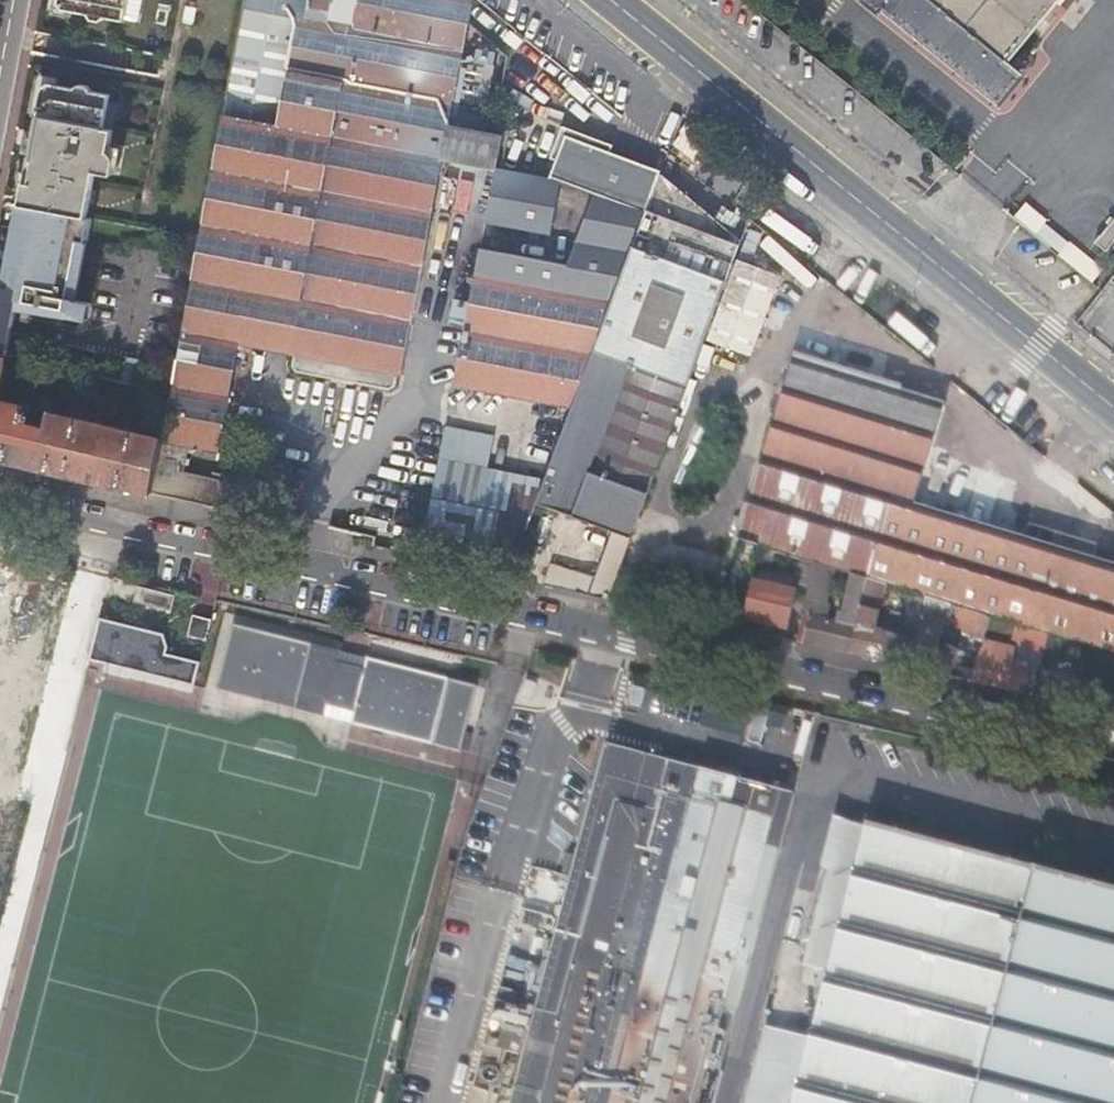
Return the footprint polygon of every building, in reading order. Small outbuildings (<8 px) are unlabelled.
[(56,1),(60,8),(86,13),(90,18),(97,20),(102,16),(121,19),(125,0),(56,0),(56,1)] [(470,0),(244,0),(169,392),(166,407),(160,438),(163,439),(154,489),(223,506),(222,509),(255,517),(257,510),(269,512),(273,492),(261,489),(262,483),(223,473),(222,480),(181,472),(185,453),(208,457),(210,449),(215,450),(237,343),(293,354),(292,362),(298,369),(384,387),(393,382),(394,372),(398,373),(441,153),(493,162),(499,130),(482,127),(486,107),(450,99),(454,84),(467,86),(473,60),(458,56),(470,0)] [(859,4),(876,18),(889,2),(916,23),(907,34),(982,95),(1059,0),(862,0),(859,4)] [(6,354),(15,307),(15,304),(38,308),(39,301),(70,307),(72,298),(73,298),(74,297),(72,297),(83,240),(84,240),(88,216),(84,215),(92,169),(110,173),(113,157),(108,149),(106,149),(110,128),(101,126),(106,100),(107,94),(88,90),(85,84),(77,83),(72,87),(46,82),(40,86),(36,105),(44,106),(42,116),(34,114),(30,137),(38,138),(36,149),(28,147),(24,170),(31,172),(29,182),(22,180),(17,203),(16,203),(2,284),(0,283),(0,352),(6,354)] [(101,126),(110,128),(116,102),(106,100),(101,126)] [(44,106),(36,105),(34,114),(42,116),(44,106)] [(565,262),(478,245),(472,274),(467,302),(451,298),(447,323),(462,326),(451,383),(572,405),(631,244),(644,209),(658,172),(608,152),(610,145),(559,127),(548,159),(554,161),(547,179),(501,166),(498,173),(492,172),(483,219),(548,232),(559,179),(592,191),(565,262)] [(38,138),(30,137),(28,147),(36,149),(38,138)] [(31,172),(24,170),(22,180),(29,182),(31,172)] [(744,235),(658,172),(644,209),(631,244),(727,280),(744,235)] [(631,244),(572,405),(544,479),(535,502),(612,532),(594,577),(554,562),(545,584),(609,598),(727,280),(631,244)] [(709,339),(751,355),(783,273),(740,257),(709,339)] [(15,304),(15,307),(86,318),(89,301),(73,298),(72,298),(70,307),(39,301),(38,308),(15,304)] [(910,503),(942,403),(899,389),(900,387),(794,353),(737,537),(1113,650),(1113,566),(910,503)] [(118,380),(143,386),(145,372),(161,375),(164,362),(123,354),(118,380)] [(166,407),(169,392),(143,386),(140,400),(166,407)] [(150,492),(160,438),(51,412),(47,425),(30,420),(33,408),(0,399),(0,457),(150,492)] [(492,435),(443,424),(436,456),(422,534),(516,554),(535,502),(544,479),(485,466),(492,435)] [(1088,493),(1075,483),(1068,492),(1081,502),(1088,493)] [(418,554),(508,575),(516,554),(422,534),(418,554)] [(761,547),(758,559),(772,563),(776,552),(761,547)] [(809,576),(812,563),(797,558),(794,572),(809,576)] [(804,598),(812,599),(824,601),(833,569),(812,563),(809,576),(804,598)] [(860,605),(866,579),(854,575),(847,602),(860,605)] [(849,652),(907,665),(913,641),(872,631),(877,609),(874,608),(881,583),(866,579),(860,605),(855,626),(849,652)] [(753,582),(750,595),(744,622),(785,631),(793,593),(753,582)] [(139,587),(136,605),(174,611),(177,593),(139,587)] [(728,589),(718,623),(742,628),(744,622),(750,595),(728,589)] [(907,612),(920,616),(925,597),(913,593),(907,612)] [(804,598),(800,614),(809,616),(809,615),(812,599),(804,598)] [(935,609),(938,600),(930,598),(927,607),(935,609)] [(951,625),(985,636),(992,617),(956,606),(951,625)] [(209,619),(190,615),(185,636),(204,641),(209,619)] [(803,642),(849,652),(855,626),(809,615),(809,616),(803,642)] [(907,665),(949,675),(955,650),(940,646),(945,630),(937,627),(939,620),(920,616),(913,641),(907,665)] [(103,617),(90,667),(194,693),(203,662),(167,653),(172,635),(103,617)] [(336,663),(339,652),(230,625),(214,690),(323,717),(325,705),(352,712),(349,724),(459,751),(476,686),(365,658),(362,670),(336,663)] [(1055,668),(1063,638),(1034,629),(1029,647),(1043,651),(1040,664),(1055,668)] [(969,679),(1023,691),(1029,667),(1000,659),(1002,648),(993,646),(989,656),(978,654),(969,679)] [(1095,676),(1113,679),(1113,678),(1113,653),(1101,649),(1095,676)] [(365,658),(339,652),(336,663),(362,670),(365,658)] [(526,699),(565,700),(567,659),(527,658),(526,699)] [(1113,711),(1113,686),(1094,681),(1089,705),(1113,711)] [(650,707),(653,689),(635,685),(632,704),(650,707)] [(352,712),(325,705),(323,717),(349,724),(352,712)] [(779,793),(780,790),(606,743),(512,1102),(698,1102),(779,793)] [(834,815),(819,866),(829,869),(804,965),(826,971),(810,1036),(768,1026),(747,1102),(1113,1102),(1113,890),(834,815)] [(530,1008),(498,999),(485,1044),(518,1053),(530,1008)]
